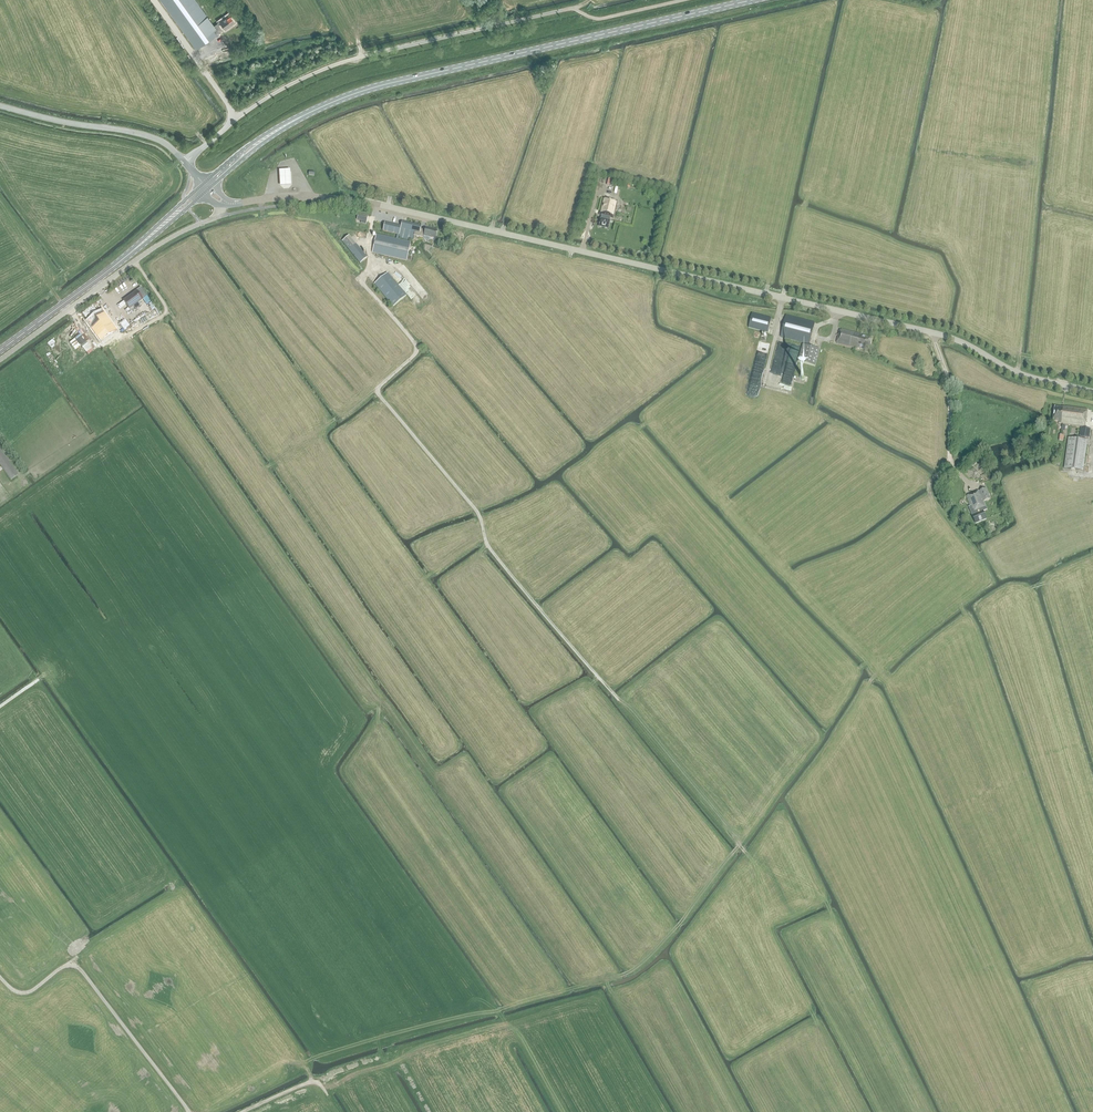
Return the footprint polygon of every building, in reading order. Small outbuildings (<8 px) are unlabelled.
[(196,50),(219,33),(218,33),(224,28),(225,30),(235,23),(229,15),(220,22),(214,27),(195,0),(161,0),(196,50)] [(231,51),(225,42),(220,46),(226,54),(231,51)] [(290,184),(289,168),(279,169),(280,184),(290,184)] [(617,201),(603,198),(599,215),(601,215),(601,219),(600,219),(599,226),(608,228),(609,221),(610,217),(613,218),(617,201)] [(360,223),(366,224),(366,222),(368,215),(358,213),(357,220),(361,221),(360,223)] [(397,234),(396,239),(398,240),(398,237),(403,239),(403,238),(409,240),(409,239),(413,240),(413,239),(416,240),(417,236),(423,237),(424,236),(435,238),(437,230),(425,228),(425,230),(420,229),(421,226),(402,221),(401,226),(384,223),(383,231),(397,234)] [(396,239),(376,235),(374,240),(372,252),(406,260),(410,243),(398,240),(396,239)] [(348,250),(360,264),(367,258),(355,244),(348,250)] [(393,306),(406,296),(387,273),(374,284),(393,306)] [(129,310),(142,300),(136,291),(123,301),(129,310)] [(101,340),(116,328),(101,308),(86,319),(101,340)] [(748,327),(767,332),(771,318),(752,313),(748,327)] [(780,337),(809,344),(815,323),(786,315),(780,337)] [(836,343),(857,349),(858,348),(868,351),(871,338),(861,335),(861,334),(841,329),(841,330),(840,330),(836,343)] [(768,384),(779,386),(790,345),(779,342),(768,384)] [(798,362),(814,366),(819,349),(802,344),(798,362)] [(795,390),(802,391),(804,383),(797,381),(795,390)] [(1081,427),(1080,436),(1081,436),(1081,439),(1068,438),(1064,468),(1083,471),(1087,440),(1084,440),(1085,437),(1089,438),(1090,429),(1085,428),(1087,409),(1067,407),(1063,407),(1063,408),(1055,407),(1053,421),(1059,422),(1059,423),(1062,424),(1081,427)] [(18,474),(0,449),(0,465),(10,480),(18,474)] [(982,509),(985,507),(986,507),(984,501),(990,499),(987,490),(967,498),(973,512),(977,511),(978,513),(972,515),(975,524),(986,519),(983,511),(982,511),(982,509)]
